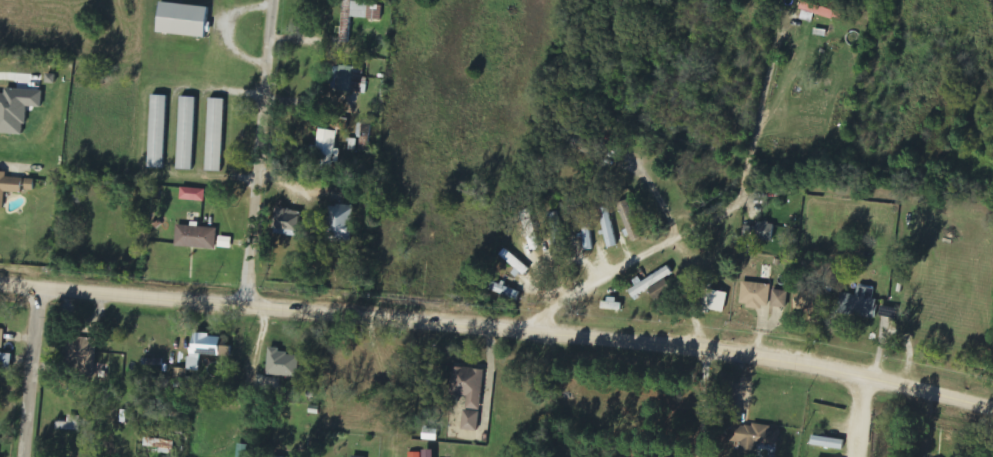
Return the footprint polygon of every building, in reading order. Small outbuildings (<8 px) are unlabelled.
[(382,21),(383,5),(352,3),(353,0),(344,0),(341,42),(350,43),(352,19),(382,21)] [(843,13),(801,1),(799,10),(841,22),(843,13)] [(157,33),(208,38),(211,7),(160,2),(157,33)] [(332,92),(366,93),(366,83),(362,83),(363,68),(333,67),(332,92)] [(24,136),(26,108),(41,109),(42,92),(3,90),(3,96),(0,96),(0,134),(24,136)] [(149,168),(165,168),(167,95),(151,95),(149,168)] [(178,169),(193,170),(196,97),(180,97),(178,169)] [(224,99),(209,99),(206,171),(221,171),(224,99)] [(335,149),(337,132),(320,130),(314,170),(332,173),(333,163),(339,164),(341,150),(335,149)] [(9,192),(39,193),(40,180),(11,179),(11,172),(0,172),(0,209),(9,209),(9,192)] [(204,203),(205,190),(181,188),(180,200),(204,203)] [(351,243),(352,227),(353,207),(328,206),(327,242),(351,243)] [(606,248),(616,247),(612,208),(602,209),(606,248)] [(298,234),(300,212),(276,209),(273,231),(298,234)] [(541,249),(529,210),(520,213),(531,251),(541,249)] [(553,251),(565,249),(561,212),(549,214),(553,251)] [(742,237),(771,242),(774,225),(757,222),(756,228),(744,226),(742,237)] [(176,247),(215,249),(216,228),(177,227),(176,247)] [(583,251),(593,250),(591,227),(581,228),(583,251)] [(231,248),(231,238),(218,237),(218,248),(231,248)] [(499,255),(523,276),(529,270),(505,248),(499,255)] [(740,306),(769,309),(771,285),(743,282),(740,306)] [(877,299),(874,299),(874,287),(858,286),(857,298),(849,298),(849,304),(845,304),(845,316),(877,317),(877,299)] [(725,312),(727,292),(702,290),(700,309),(725,312)] [(772,308),(787,309),(788,292),(773,291),(772,308)] [(621,311),(622,301),(602,300),(601,311),(621,311)] [(192,354),(232,357),(232,347),(224,347),(225,336),(193,334),(192,354)] [(299,355),(280,354),(280,348),(268,348),(267,376),(298,377),(299,355)] [(0,354),(0,369),(12,369),(13,354),(0,354)] [(484,370),(453,367),(451,395),(466,397),(463,431),(479,432),(484,370)] [(175,384),(187,384),(188,369),(176,369),(175,384)] [(68,423),(57,422),(56,431),(81,432),(82,416),(68,416),(68,423)] [(731,442),(742,443),(742,445),(778,447),(779,428),(732,425),(731,442)] [(810,445),(844,451),(845,441),(812,436),(810,445)] [(175,452),(175,440),(145,439),(144,451),(175,452)] [(249,445),(238,445),(237,456),(248,456),(249,445)]
